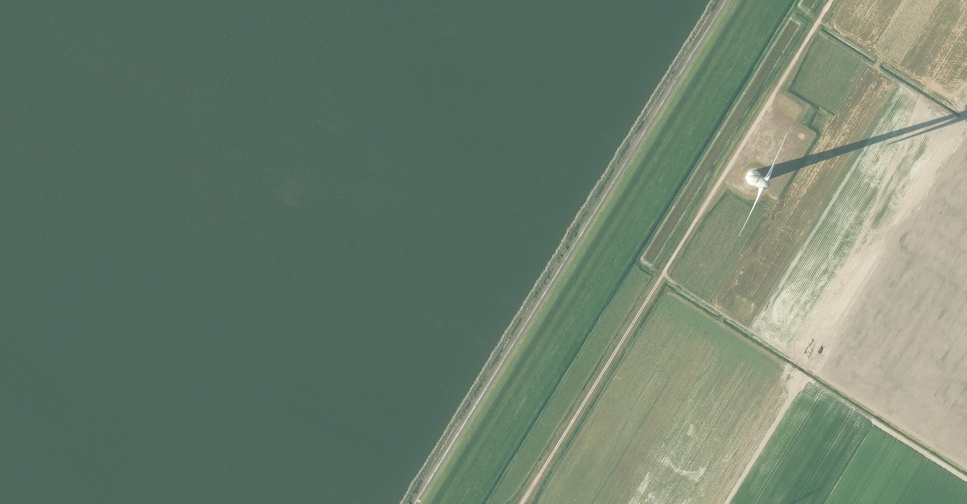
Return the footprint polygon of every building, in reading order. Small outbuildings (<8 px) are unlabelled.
[(745,175),(745,177),(745,180),(746,182),(748,184),(750,185),(752,185),(755,185),(757,185),(759,184),(760,182),(761,180),(762,177),(761,175),(760,173),(759,171),(757,170),(755,169),(752,169),(750,170),(748,171),(746,173),(745,175)]
